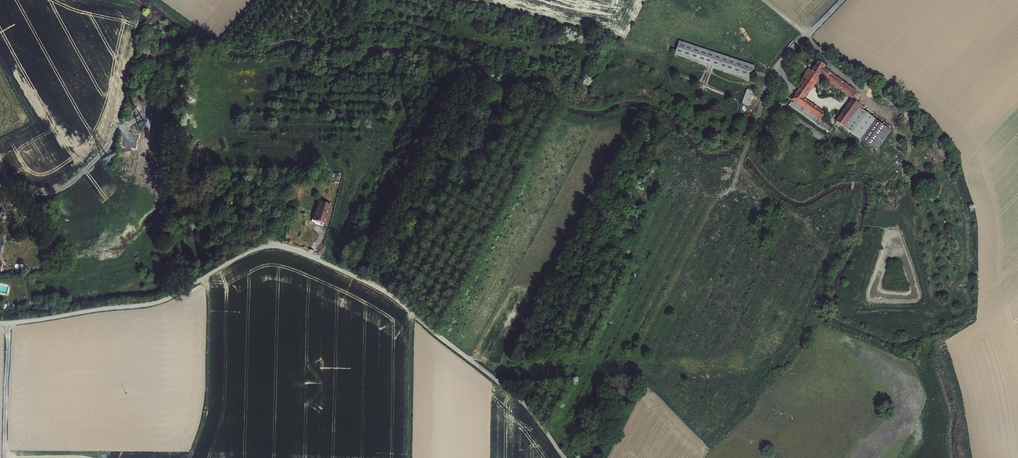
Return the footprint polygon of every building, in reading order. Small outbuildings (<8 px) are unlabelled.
[(675,54),(750,79),(755,65),(679,40),(675,54)] [(819,74),(851,98),(856,93),(823,68),(825,65),(819,61),(812,70),(808,68),(802,76),(806,79),(792,99),(819,119),(824,113),(804,97),(819,74)] [(754,91),(747,89),(742,104),(749,106),(754,91)] [(834,122),(835,122),(842,128),(857,107),(858,105),(850,99),(834,122)] [(889,131),(857,107),(842,128),(874,151),(889,131)] [(341,173),(330,172),(329,176),(334,177),(334,180),(340,181),(341,173)] [(331,205),(320,201),(314,219),(325,223),(331,205)]
